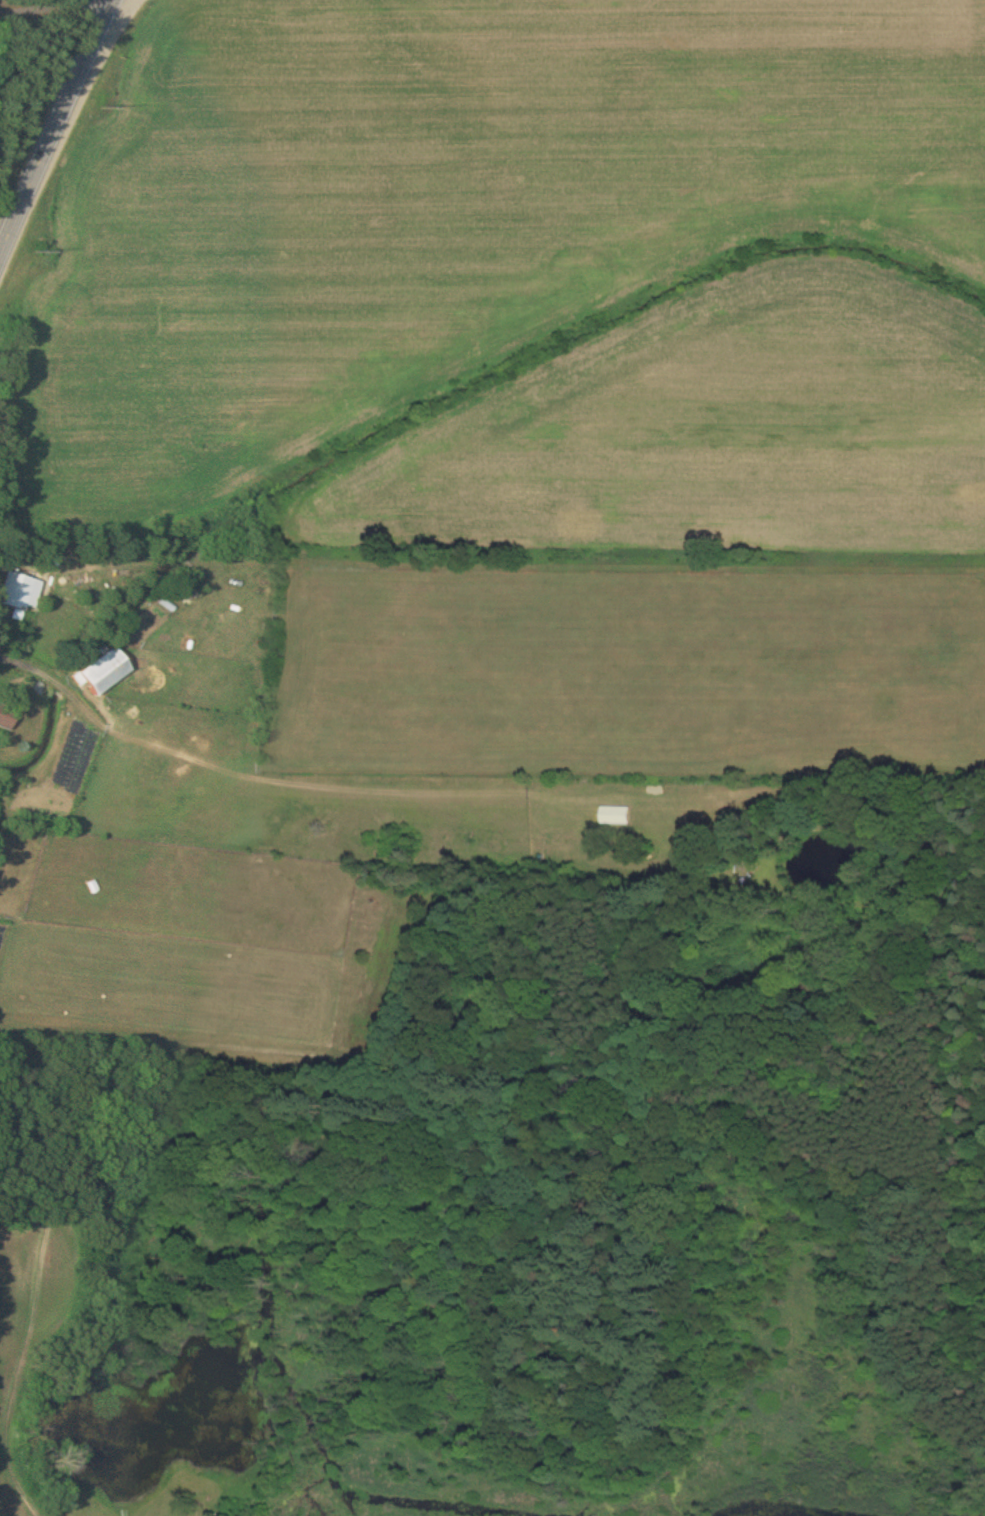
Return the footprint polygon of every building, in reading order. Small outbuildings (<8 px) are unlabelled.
[(33,577),(6,570),(0,593),(0,603),(25,609),(33,577)] [(80,671),(97,695),(133,669),(115,645),(80,671)] [(8,728),(16,707),(0,702),(0,725),(8,728)]
